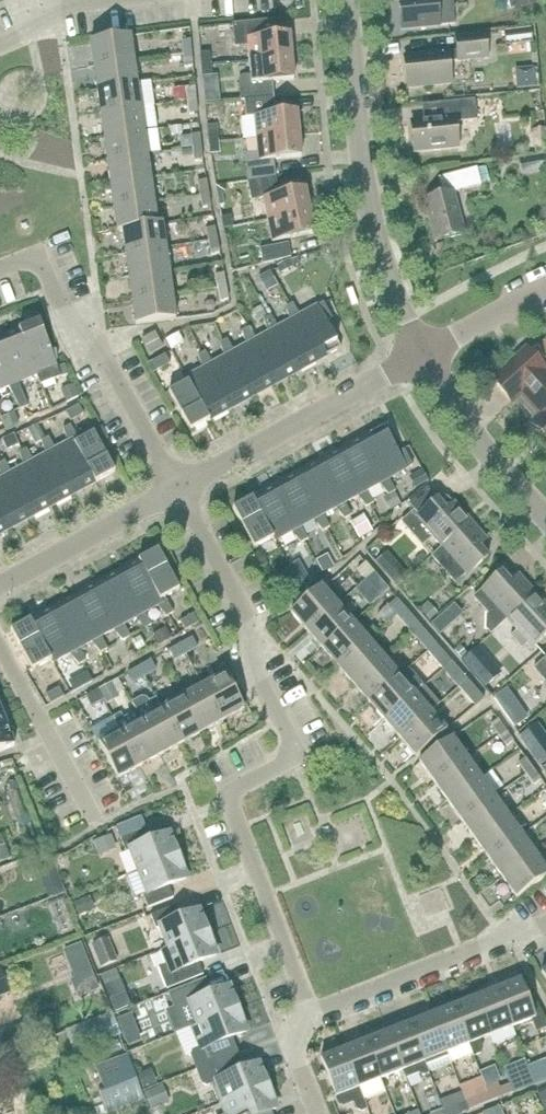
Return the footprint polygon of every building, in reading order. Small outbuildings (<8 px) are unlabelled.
[(404,29),(456,24),(454,0),(401,0),(404,29)] [(509,10),(533,3),(532,0),(506,0),(509,10)] [(292,34),(265,36),(264,21),(235,24),(237,47),(249,46),(251,60),(294,56),(292,34)] [(505,32),(506,45),(532,43),(531,29),(505,32)] [(451,61),(490,57),(487,32),(457,36),(458,50),(406,56),(410,87),(453,82),(451,61)] [(95,67),(135,62),(132,37),(92,43),(95,67)] [(182,54),(191,54),(190,41),(181,41),(182,54)] [(203,65),(212,64),(211,53),(202,53),(203,65)] [(182,54),(183,67),(192,66),(191,54),(182,54)] [(272,81),(296,79),(294,56),(251,60),(252,76),(242,77),(239,82),(240,101),(244,100),(274,97),(272,81)] [(99,90),(138,85),(135,62),(95,67),(99,90)] [(203,65),(204,75),(213,75),(212,64),(203,65)] [(539,68),(528,69),(530,88),(541,87),(539,68)] [(102,114),(142,108),(138,85),(99,90),(102,114)] [(185,88),(173,89),(175,102),(187,100),(185,88)] [(187,101),(196,101),(195,88),(186,88),(187,100),(187,101)] [(256,115),(258,138),(301,134),(299,111),(275,113),(274,97),(244,100),(246,116),(256,115)] [(489,110),(503,109),(502,98),(488,100),(489,110)] [(457,122),(479,120),(477,99),(446,102),(448,118),(413,121),(416,151),(459,147),(457,122)] [(187,101),(188,114),(197,114),(196,101),(187,101)] [(105,137),(145,132),(142,108),(102,114),(105,137)] [(243,114),(231,115),(233,137),(245,136),(243,114)] [(181,127),(170,128),(171,136),(182,135),(181,127)] [(210,142),(220,141),(219,130),(209,131),(210,142)] [(108,161),(148,155),(145,132),(105,137),(108,161)] [(277,176),(276,159),(303,156),(301,134),(258,138),(259,151),(246,152),(249,178),(277,176)] [(192,149),(201,148),(200,135),(191,135),(191,137),(192,149)] [(191,137),(179,138),(180,150),(192,149),(191,137)] [(210,142),(212,154),(221,153),(220,141),(210,142)] [(192,149),(194,162),(203,161),(201,148),(192,149)] [(112,184),(151,179),(148,155),(108,161),(112,184)] [(543,156),(520,159),(522,175),(545,172),(543,156)] [(456,192),(483,185),(478,168),(441,177),(445,194),(426,199),(437,241),(466,233),(456,192)] [(308,188),(281,193),(278,176),(249,181),(253,200),(265,198),(269,218),(312,210),(308,188)] [(115,208),(155,202),(151,179),(112,184),(115,208)] [(200,196),(209,194),(206,181),(197,182),(200,196)] [(200,196),(202,209),(211,207),(209,194),(200,196)] [(158,226),(158,225),(155,202),(115,208),(119,232),(124,231),(124,230),(158,226)] [(312,210),(269,218),(274,241),(316,233),(312,210)] [(223,216),(225,227),(234,226),(232,214),(223,216)] [(127,254),(167,249),(163,224),(158,225),(158,226),(124,230),(124,231),(127,254)] [(208,243),(218,241),(215,228),(206,230),(208,243)] [(208,243),(211,256),(221,254),(218,241),(208,243)] [(264,263),(278,260),(293,256),(290,242),(261,248),(264,263)] [(130,277),(170,272),(167,249),(127,254),(130,277)] [(289,258),(277,265),(279,268),(281,272),(293,266),(289,258)] [(269,271),(258,277),(265,291),(276,285),(276,284),(270,274),(269,271)] [(134,301),(173,295),(170,272),(130,277),(134,301)] [(217,289),(226,287),(223,274),(214,276),(217,289)] [(217,289),(220,302),(228,300),(226,287),(217,289)] [(137,326),(177,320),(173,295),(134,301),(137,326)] [(296,317),(319,360),(343,348),(328,320),(334,317),(325,301),(301,314),(296,317)] [(296,317),(301,314),(294,302),(286,306),(291,319),(279,326),(274,329),(297,372),(319,360),(296,317)] [(261,307),(254,311),(259,320),(266,316),(261,307)] [(274,329),(279,326),(272,314),(264,318),(269,331),(257,338),(252,340),(275,384),(297,372),(274,329)] [(42,386),(63,378),(41,323),(20,331),(38,376),(42,386)] [(252,340),(257,338),(250,326),(242,331),(246,344),(234,350),(230,352),(254,396),(275,384),(252,340)] [(20,383),(38,376),(20,331),(0,339),(0,347),(15,385),(20,383)] [(156,335),(141,343),(150,359),(164,351),(156,335)] [(168,343),(173,350),(183,345),(179,337),(168,343)] [(230,352),(234,350),(228,338),(221,342),(225,355),(213,362),(209,364),(232,407),(254,396),(230,352)] [(544,360),(545,359),(545,340),(536,344),(544,360)] [(10,387),(16,399),(25,395),(20,383),(15,385),(0,347),(0,391),(10,387)] [(527,348),(497,375),(518,398),(523,394),(541,414),(533,422),(545,437),(545,369),(527,348)] [(209,364),(213,362),(206,350),(199,354),(203,368),(186,377),(188,380),(189,380),(210,419),(232,407),(209,364)] [(165,359),(152,366),(157,375),(170,368),(165,359)] [(191,430),(210,419),(189,380),(188,380),(170,390),(191,430)] [(78,397),(73,386),(61,392),(66,402),(78,397)] [(25,395),(16,399),(21,410),(29,407),(25,395)] [(79,403),(66,410),(71,419),(84,412),(79,403)] [(18,424),(13,413),(1,419),(6,429),(18,424)] [(56,419),(61,428),(69,424),(64,414),(56,419)] [(75,442),(79,439),(71,423),(64,427),(68,440),(56,447),(51,449),(74,493),(96,481),(75,442)] [(34,443),(42,439),(44,438),(37,425),(27,430),(34,443)] [(385,480),(390,477),(413,464),(405,448),(399,451),(385,425),(362,438),(385,480)] [(75,442),(96,481),(116,471),(94,431),(79,439),(75,442)] [(51,449),(56,447),(49,435),(44,438),(42,439),(46,452),(33,459),(29,461),(52,505),(74,493),(51,449)] [(13,436),(3,440),(7,450),(17,446),(13,436)] [(397,489),(390,477),(385,480),(362,438),(340,449),(363,492),(368,490),(380,483),(389,493),(397,489)] [(29,461),(33,459),(27,447),(20,451),(24,464),(12,471),(7,473),(30,516),(52,505),(29,461)] [(374,501),(368,490),(363,492),(340,449),(318,461),(341,504),(346,501),(358,495),(367,505),(374,501)] [(12,471),(5,459),(0,461),(0,472),(1,476),(0,477),(0,512),(8,528),(30,516),(7,473),(12,471)] [(352,513),(346,501),(341,504),(318,461),(296,473),(319,515),(324,513),(336,506),(346,517),(352,513)] [(428,479),(423,470),(411,476),(416,486),(428,479)] [(331,525),(324,513),(319,515),(296,473),(275,485),(297,527),(302,525),(314,518),(324,529),(331,525)] [(309,537),(302,525),(297,527),(275,485),(253,497),(274,536),(275,539),(292,530),(301,541),(309,537)] [(401,503),(395,493),(385,498),(391,508),(401,503)] [(255,546),(274,536),(253,497),(234,507),(255,546)] [(415,511),(401,523),(422,547),(434,537),(443,547),(472,522),(455,503),(453,505),(448,499),(447,499),(446,498),(445,498),(444,498),(443,498),(442,498),(441,498),(440,499),(439,499),(438,500),(437,501),(428,508),(419,516),(415,511)] [(8,528),(0,512),(0,533),(8,528)] [(351,522),(360,537),(371,531),(363,515),(351,522)] [(481,548),(488,541),(472,522),(443,547),(431,557),(455,584),(456,583),(458,585),(490,558),(481,548)] [(160,598),(165,594),(180,587),(159,548),(139,559),(160,598)] [(378,563),(398,586),(408,577),(387,554),(378,563)] [(327,556),(317,561),(323,572),(333,566),(327,556)] [(174,611),(165,594),(160,598),(139,559),(117,571),(140,614),(146,610),(158,604),(167,615),(174,611)] [(366,581),(375,574),(366,563),(357,571),(366,581)] [(152,622),(146,610),(140,614),(117,571),(95,583),(118,625),(123,623),(136,616),(145,626),(152,622)] [(315,582),(309,572),(298,578),(303,588),(315,582)] [(508,620),(537,594),(520,576),(512,583),(503,573),(475,598),(489,613),(486,616),(486,629),(491,635),(507,619),(508,620)] [(375,574),(366,581),(375,591),(383,583),(375,574)] [(130,635),(123,623),(118,625),(95,583),(74,595),(97,637),(102,634),(113,628),(122,639),(130,635)] [(287,604),(300,596),(295,587),(282,594),(287,604)] [(308,632),(339,606),(322,587),(292,613),(308,632)] [(545,619),(545,604),(537,594),(508,620),(518,631),(512,637),(523,650),(528,645),(533,650),(545,638),(545,620),(545,619)] [(108,646),(102,634),(97,637),(74,595),(52,606),(75,649),(80,647),(92,640),(101,650),(108,646)] [(397,617),(406,610),(397,599),(388,607),(397,617)] [(427,604),(420,610),(430,621),(437,615),(427,604)] [(86,658),(80,647),(75,649),(52,606),(30,618),(51,658),(53,661),(69,652),(78,662),(86,658)] [(324,650),(354,623),(339,606),(308,632),(324,650)] [(406,610),(397,617),(405,627),(414,619),(406,610)] [(185,628),(199,620),(194,612),(181,619),(185,628)] [(443,615),(431,625),(440,635),(452,625),(443,615)] [(32,668),(51,658),(30,618),(11,629),(32,668)] [(339,668),(370,641),(354,623),(324,650),(339,668)] [(158,643),(170,636),(165,628),(153,634),(158,643)] [(428,653),(437,645),(428,635),(420,642),(428,653)] [(133,641),(137,649),(144,645),(140,637),(133,641)] [(182,644),(187,654),(198,648),(192,638),(182,644)] [(355,686),(385,659),(370,641),(339,668),(355,686)] [(173,662),(187,654),(182,644),(168,652),(173,662)] [(437,645),(428,653),(436,663),(446,655),(437,645)] [(460,647),(454,652),(463,661),(469,656),(460,647)] [(486,688),(499,677),(476,650),(469,656),(463,661),(486,688)] [(401,677),(400,676),(385,659),(355,686),(370,704),(401,677)] [(534,670),(545,684),(545,660),(534,670)] [(140,667),(145,676),(156,671),(151,661),(140,667)] [(133,683),(145,676),(140,667),(128,674),(133,683)] [(425,687),(409,668),(400,676),(401,677),(370,704),(386,721),(425,687)] [(459,689),(468,681),(459,670),(449,678),(459,689)] [(85,671),(76,676),(81,685),(91,680),(85,671)] [(204,686),(224,722),(245,710),(226,675),(204,686)] [(468,681),(459,689),(467,698),(477,690),(468,681)] [(98,689),(104,700),(115,694),(108,683),(98,689)] [(52,701),(64,695),(59,685),(46,692),(52,701)] [(203,733),(224,722),(204,686),(184,698),(203,733)] [(440,705),(425,687),(386,721),(401,739),(432,713),(440,705)] [(507,688),(494,697),(515,727),(528,718),(525,714),(511,695),(507,688)] [(92,707),(104,700),(98,689),(86,696),(92,707)] [(163,709),(162,709),(156,698),(149,702),(148,701),(145,699),(141,698),(132,703),(136,711),(137,711),(150,734),(161,756),(182,744),(163,709)] [(182,744),(203,733),(184,698),(163,709),(182,744)] [(11,734),(0,705),(0,750),(15,744),(11,734)] [(161,756),(150,734),(137,711),(136,711),(123,719),(121,714),(113,718),(120,732),(121,731),(141,767),(161,756)] [(417,758),(448,731),(432,713),(401,739),(417,758)] [(498,737),(506,731),(498,721),(490,726),(498,737)] [(119,779),(141,767),(121,731),(120,732),(100,743),(119,779)] [(498,737),(506,747),(513,742),(506,731),(498,737)] [(435,782),(468,759),(453,738),(420,762),(435,782)] [(545,765),(545,745),(537,751),(545,765)] [(448,801),(481,778),(468,759),(435,782),(448,801)] [(526,776),(534,771),(525,759),(518,764),(526,776)] [(541,780),(534,771),(526,776),(533,786),(541,780)] [(462,821),(495,797),(481,778),(448,801),(462,821)] [(16,820),(25,817),(16,791),(7,794),(16,820)] [(476,840),(509,816),(495,797),(462,821),(476,840)] [(285,809),(270,814),(278,840),(293,834),(285,809)] [(16,820),(15,820),(18,829),(31,824),(28,816),(25,817),(16,820)] [(490,859),(522,836),(509,816),(476,840),(490,859)] [(130,817),(106,822),(108,835),(133,830),(130,817)] [(179,857),(170,834),(152,841),(147,829),(122,839),(127,852),(132,850),(140,872),(179,857)] [(94,841),(98,851),(112,846),(108,835),(94,841)] [(503,878),(536,855),(522,836),(490,859),(503,878)] [(10,860),(6,847),(0,849),(0,863),(10,860)] [(503,878),(518,899),(545,878),(545,869),(536,855),(503,878)] [(170,886),(187,879),(179,857),(140,872),(149,893),(144,895),(149,908),(174,898),(170,886)] [(45,884),(50,898),(64,892),(59,879),(45,884)] [(94,911),(89,898),(75,904),(80,916),(94,911)] [(208,934),(200,911),(182,918),(177,906),(152,916),(157,929),(162,927),(170,948),(170,949),(208,934)] [(200,963),(217,956),(208,934),(170,949),(170,948),(163,951),(168,965),(160,968),(168,989),(204,975),(200,963)] [(91,946),(100,968),(117,962),(109,939),(91,946)] [(117,971),(101,977),(105,987),(121,981),(117,971)] [(9,995),(0,972),(0,998),(9,995)] [(78,999),(98,991),(91,975),(71,983),(78,999)] [(531,1006),(522,981),(498,990),(513,1028),(533,1020),(538,1032),(545,1029),(545,1019),(537,1004),(531,1006)] [(229,988),(212,995),(207,982),(166,998),(179,1033),(238,1010),(229,988)] [(491,1036),(513,1028),(498,990),(476,999),(491,1036)] [(126,994),(110,1000),(115,1013),(131,1007),(126,994)] [(480,1041),(491,1036),(476,999),(454,1007),(469,1045),(473,1057),(481,1054),(483,1049),(480,1041)] [(447,1054),(469,1045),(454,1007),(433,1016),(447,1054)] [(229,1039),(247,1033),(238,1010),(200,1025),(208,1047),(203,1048),(193,1052),(191,1057),(196,1071),(236,1055),(229,1039)] [(120,1033),(113,1013),(112,1013),(65,1032),(74,1053),(99,1044),(99,1043),(121,1035),(120,1033)] [(122,1031),(136,1026),(132,1016),(118,1021),(122,1031)] [(425,1062),(447,1054),(433,1016),(410,1025),(425,1062)] [(424,1063),(425,1062),(410,1025),(388,1033),(403,1071),(406,1079),(419,1074),(423,1076),(428,1074),(424,1063)] [(381,1080),(403,1071),(388,1033),(366,1042),(381,1080)] [(359,1088),(381,1080),(366,1042),(344,1051),(359,1088)] [(368,1109),(359,1088),(344,1051),(322,1060),(336,1097),(337,1097),(340,1105),(343,1106),(354,1102),(358,1110),(362,1112),(368,1109)] [(242,1071),(237,1059),(236,1055),(196,1071),(202,1085),(205,1086),(216,1082),(221,1081),(230,1103),(268,1087),(259,1064),(242,1071)] [(96,1068),(111,1109),(143,1097),(127,1056),(96,1068)] [(536,1084),(545,1080),(545,1071),(544,1072),(541,1063),(529,1068),(536,1084)] [(522,1090),(536,1084),(529,1068),(516,1073),(519,1081),(522,1090)] [(155,1085),(150,1072),(138,1076),(143,1089),(155,1085)] [(497,1082),(486,1087),(492,1102),(510,1094),(512,1094),(509,1085),(500,1088),(497,1082)] [(143,1094),(150,1110),(168,1103),(162,1087),(143,1094)] [(230,1103),(223,1105),(226,1113),(271,1113),(271,1112),(277,1109),(268,1087),(230,1103)] [(470,1110),(492,1102),(486,1087),(473,1092),(475,1098),(466,1102),(470,1110)] [(538,1096),(545,1111),(545,1092),(538,1096)] [(470,1110),(466,1102),(444,1110),(446,1113),(461,1113),(470,1110)]
